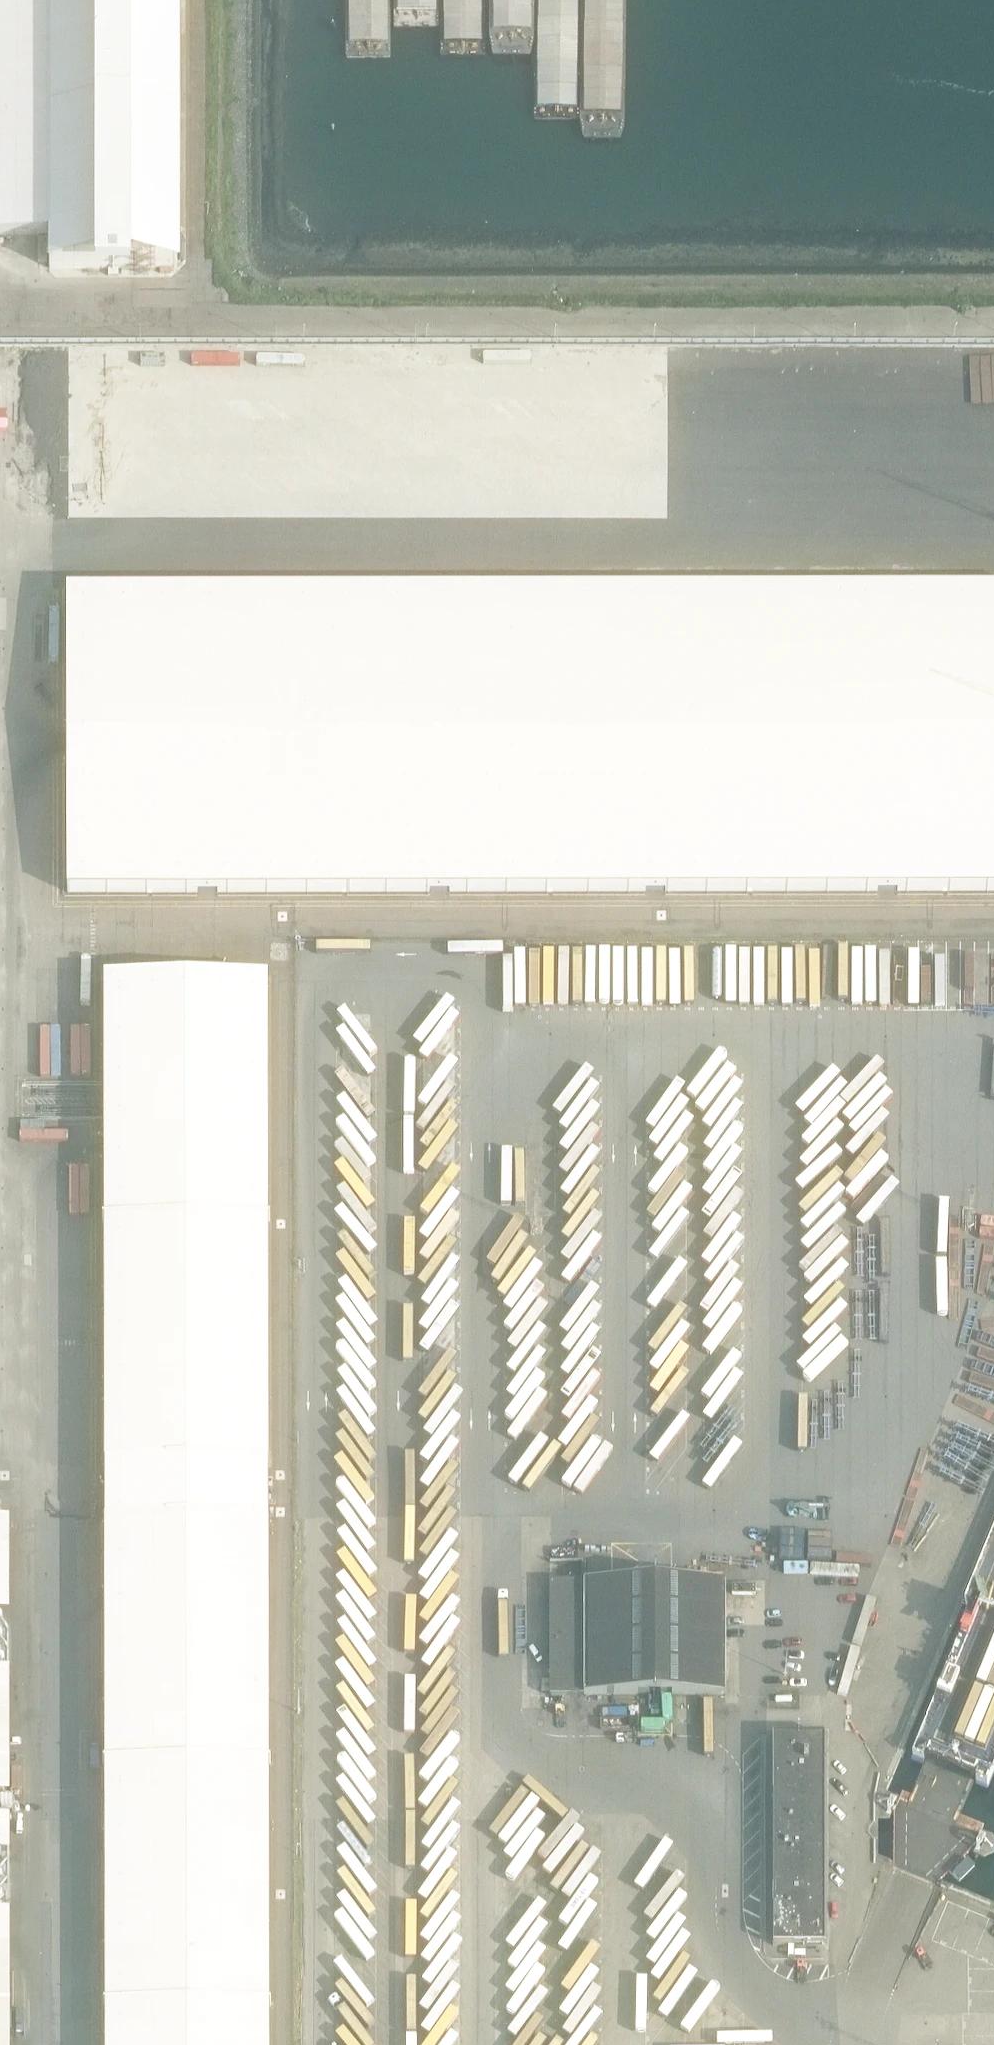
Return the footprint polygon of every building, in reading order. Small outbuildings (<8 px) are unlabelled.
[(47,250),(47,281),(175,281),(177,0),(0,0),(0,249),(47,250)] [(993,506),(993,342),(67,340),(67,504),(993,506)] [(54,581),(23,580),(21,636),(49,637),(50,611),(53,611),(54,581)] [(65,595),(64,896),(993,895),(993,593),(65,595)] [(268,980),(105,980),(105,1522),(268,1522),(268,980)] [(268,1522),(105,1522),(106,2044),(269,2044),(268,1522)] [(549,1697),(725,1697),(725,1583),(549,1583),(549,1697)] [(824,1945),(824,1735),(773,1736),(773,1945),(824,1945)] [(879,1817),(890,1817),(899,1793),(885,1788),(879,1802),(879,1817)] [(993,1830),(983,1826),(974,1849),(985,1853),(993,1849),(993,1831),(993,1830)]
